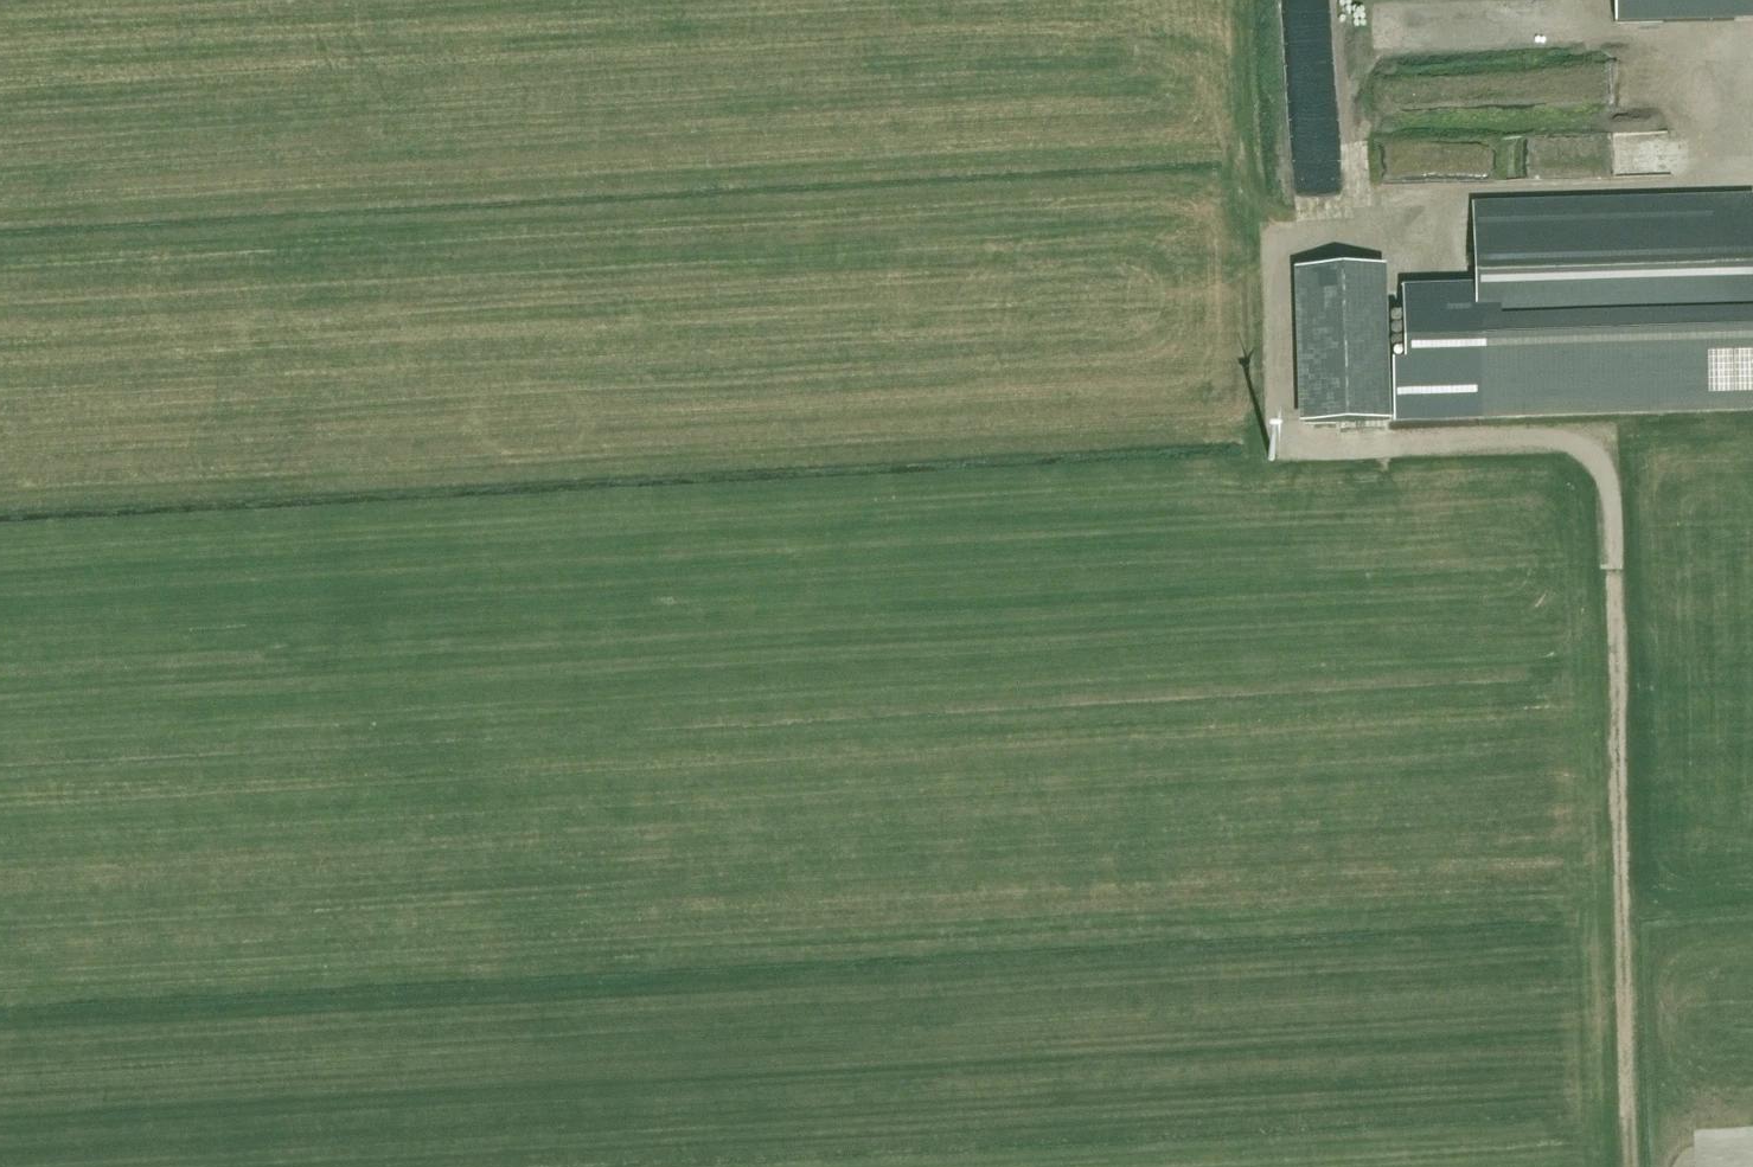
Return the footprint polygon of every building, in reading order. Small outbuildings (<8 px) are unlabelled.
[(1617,23),(1752,20),(1752,0),(1616,0),(1617,23)] [(1394,365),(1395,416),(1752,405),(1752,197),(1475,206),(1476,300),(1403,303),(1406,364),(1394,365)] [(1699,1141),(1699,1156),(1717,1156),(1717,1141),(1699,1141)]
